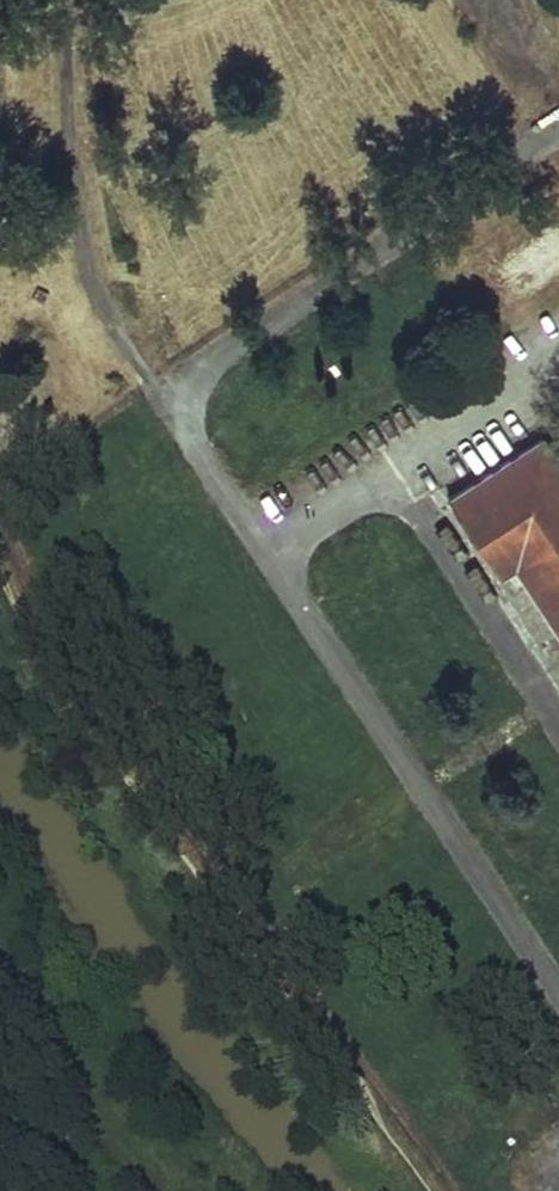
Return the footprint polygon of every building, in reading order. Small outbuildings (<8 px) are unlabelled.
[(545,437),(451,497),(501,577),(519,565),(558,628),(558,459),(545,437)] [(111,568),(106,559),(97,565),(102,575),(111,568)]
